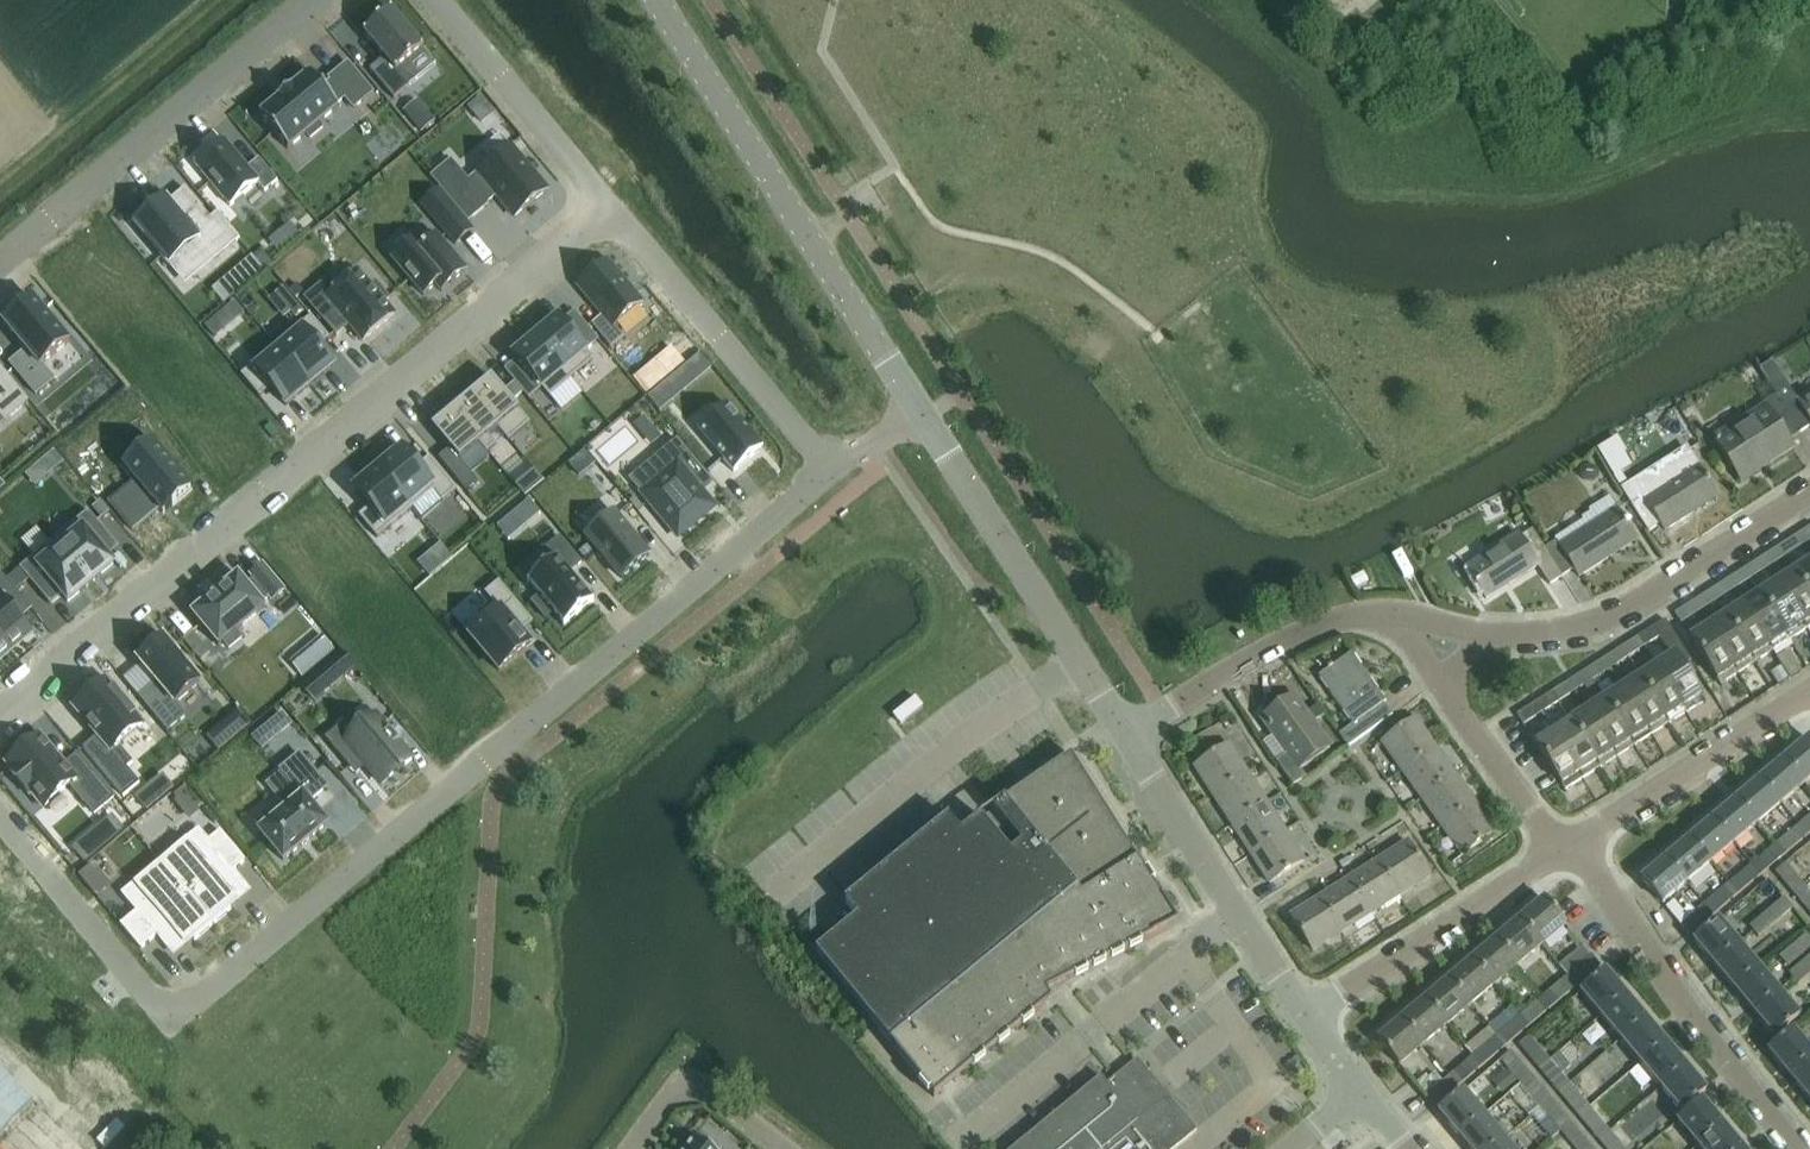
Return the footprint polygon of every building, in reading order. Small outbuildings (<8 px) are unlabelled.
[(390,10),(364,33),(384,56),(368,70),(393,99),(408,85),(396,71),(421,48),(390,10)] [(278,100),(259,116),(287,148),(306,133),(310,138),(322,127),(319,122),(337,106),(335,104),(344,96),(353,107),(371,92),(347,62),(329,78),(330,80),(321,87),(310,74),(291,90),(290,88),(277,99),(278,100)] [(479,98),(468,107),(481,121),(491,112),(479,98)] [(417,101),(405,112),(421,131),(433,120),(417,101)] [(222,138),(193,162),(229,206),(248,190),(257,183),(264,191),(277,180),(258,158),(247,167),(222,138)] [(450,160),(430,177),(467,221),(486,204),(485,203),(495,195),(514,217),(546,189),(510,146),(468,181),(450,160)] [(154,207),(135,223),(148,239),(157,250),(160,254),(159,254),(167,264),(197,238),(214,258),(235,240),(236,241),(239,238),(217,212),(209,218),(184,188),(171,199),(166,193),(162,197),(164,199),(154,207)] [(438,189),(421,204),(455,244),(472,229),(438,189)] [(416,237),(391,258),(423,294),(436,283),(438,286),(442,290),(450,283),(465,270),(435,235),(423,246),(418,240),(416,237)] [(251,256),(237,268),(249,282),(263,270),(251,256)] [(606,261),(577,285),(602,314),(590,324),(610,347),(623,336),(613,326),(641,302),(606,261)] [(329,277),(304,298),(332,331),(345,321),(349,326),(351,328),(362,341),(393,314),(383,302),(386,300),(388,298),(374,281),(371,284),(370,285),(357,270),(337,286),(329,277)] [(32,297),(3,322),(26,349),(9,363),(35,394),(52,379),(40,364),(68,341),(32,297)] [(310,316),(275,345),(309,385),(332,365),(317,347),(328,337),(310,316)] [(557,318),(535,336),(570,378),(592,359),(585,351),(594,343),(586,334),(577,342),(557,318)] [(535,336),(513,354),(533,378),(524,386),(532,394),(541,387),(548,396),(570,378),(535,336)] [(275,345),(240,374),(258,396),(270,387),(285,405),(309,385),(275,345)] [(4,420),(27,401),(0,368),(0,415),(4,420)] [(490,376),(470,393),(497,426),(496,427),(507,440),(509,439),(529,422),(490,376)] [(684,388),(673,376),(649,396),(659,409),(684,388)] [(1797,400),(1785,382),(1773,389),(1776,395),(1775,395),(1789,416),(1799,432),(1809,425),(1809,392),(1797,400)] [(470,393),(451,409),(479,442),(478,442),(486,452),(487,450),(495,444),(487,434),(496,427),(497,426),(470,393)] [(1763,466),(1793,447),(1788,439),(1799,432),(1789,416),(1775,395),(1710,437),(1719,450),(1741,481),(1742,480),(1741,479),(1763,465),(1763,466)] [(1682,402),(1676,406),(1680,412),(1686,408),(1682,402)] [(700,425),(696,428),(722,458),(733,471),(758,450),(762,447),(753,436),(725,403),(700,425)] [(451,409),(431,426),(449,448),(438,457),(465,490),(477,481),(458,459),(478,442),(479,442),(451,409)] [(1685,432),(1681,435),(1691,449),(1700,443),(1690,429),(1685,432)] [(127,491),(117,499),(138,524),(158,507),(163,513),(192,489),(152,441),(123,466),(137,482),(127,491)] [(674,463),(640,491),(677,536),(714,506),(700,490),(710,481),(676,441),(664,451),(674,463)] [(401,448),(378,468),(411,508),(412,507),(421,518),(442,501),(455,489),(428,457),(417,466),(401,448)] [(1687,448),(1622,488),(1648,530),(1660,523),(1664,530),(1693,511),(1692,510),(1715,496),(1715,497),(1717,496),(1687,448)] [(378,468),(354,488),(369,506),(358,515),(376,537),(411,508),(378,468)] [(1556,541),(1544,548),(1561,576),(1574,568),(1579,576),(1611,555),(1610,554),(1634,539),(1635,540),(1636,539),(1623,519),(1617,509),(1559,546),(1556,541)] [(87,510),(53,539),(90,583),(113,564),(106,556),(118,547),(87,510)] [(616,513),(587,537),(621,577),(648,554),(616,513)] [(1807,542),(1809,540),(1809,525),(1800,531),(1807,542)] [(1549,584),(1561,576),(1544,548),(1532,528),(1520,536),(1517,532),(1485,553),(1465,566),(1474,581),(1473,581),(1475,585),(1476,585),(1485,598),(1486,598),(1485,596),(1508,582),(1508,584),(1537,565),(1549,584)] [(553,559),(528,580),(539,594),(532,600),(546,617),(553,610),(565,624),(591,601),(567,573),(580,562),(558,536),(544,548),(553,559)] [(1797,548),(1790,538),(1778,546),(1785,556),(1797,548)] [(53,539),(19,568),(50,604),(61,594),(67,602),(90,583),(53,539)] [(1766,553),(1773,564),(1785,556),(1778,546),(1766,553)] [(1749,579),(1762,570),(1755,560),(1743,568),(1749,579)] [(1794,570),(1809,595),(1809,560),(1794,570)] [(193,612),(192,613),(216,641),(218,644),(220,643),(222,641),(228,648),(241,637),(235,630),(264,606),(261,602),(267,597),(268,596),(271,600),(283,589),(262,564),(249,575),(252,577),(248,580),(245,583),(238,575),(235,576),(193,612)] [(1749,579),(1743,568),(1731,576),(1738,586),(1749,579)] [(1809,626),(1809,595),(1794,570),(1777,582),(1807,628),(1809,626)] [(1354,587),(1367,580),(1362,571),(1349,577),(1354,587)] [(10,650),(32,631),(19,616),(8,603),(19,593),(0,572),(0,638),(10,650)] [(493,603),(463,628),(499,670),(530,645),(519,632),(532,621),(498,581),(484,592),(493,603)] [(1715,601),(1728,593),(1721,582),(1708,590),(1715,601)] [(1789,640),(1807,628),(1777,582),(1759,593),(1774,617),(1789,640)] [(1708,590),(1697,598),(1704,608),(1715,601),(1708,590)] [(1771,651),(1789,640),(1774,617),(1759,593),(1741,604),(1754,623),(1771,651)] [(1687,604),(1674,613),(1680,623),(1693,615),(1687,604)] [(1754,662),(1771,651),(1754,623),(1741,604),(1724,615),(1754,662)] [(1737,673),(1754,662),(1724,615),(1707,626),(1737,673)] [(1643,632),(1649,643),(1659,637),(1667,651),(1680,642),(1664,619),(1643,632)] [(1720,684),(1737,673),(1707,626),(1690,638),(1720,684)] [(322,636),(311,645),(322,658),(333,649),(322,636)] [(10,650),(0,638),(0,658),(10,650)] [(163,638),(137,659),(155,681),(137,696),(166,731),(186,715),(181,709),(175,702),(199,682),(163,638)] [(1620,647),(1627,657),(1639,650),(1632,639),(1620,647)] [(1627,657),(1620,647),(1608,655),(1615,665),(1627,657)] [(342,652),(318,672),(330,686),(354,666),(342,652)] [(1363,669),(1351,652),(1332,665),(1330,664),(1326,666),(1328,668),(1319,675),(1353,723),(1338,733),(1347,746),(1392,714),(1383,702),(1385,701),(1366,674),(1362,677),(1359,672),(1363,669)] [(1685,712),(1704,700),(1673,653),(1656,664),(1658,668),(1682,707),(1685,712)] [(1592,679),(1604,672),(1598,661),(1585,669),(1592,679)] [(1669,722),(1685,712),(1682,707),(1658,668),(1656,664),(1638,675),(1669,722)] [(1574,677),(1580,687),(1592,679),(1585,669),(1574,677)] [(1651,734),(1669,722),(1638,675),(1621,686),(1651,734)] [(105,680),(73,707),(97,736),(83,748),(122,797),(139,783),(126,768),(132,763),(117,744),(142,724),(105,680)] [(1557,702),(1570,694),(1563,683),(1551,691),(1557,702)] [(1634,745),(1651,734),(1621,686),(1604,697),(1634,745)] [(1551,691),(1539,699),(1546,709),(1557,702),(1551,691)] [(1292,694),(1261,716),(1287,753),(1276,761),(1292,784),(1305,776),(1299,768),(1329,746),(1314,725),(1325,716),(1315,702),(1304,711),(1292,694)] [(914,697),(892,714),(899,723),(921,706),(914,697)] [(1616,756),(1634,745),(1604,697),(1586,709),(1616,756)] [(1522,724),(1535,716),(1529,706),(1516,714),(1522,724)] [(1599,767),(1616,756),(1586,709),(1569,720),(1599,767)] [(336,727),(324,737),(348,766),(359,757),(381,783),(396,771),(396,772),(411,759),(397,742),(398,742),(389,731),(388,732),(375,715),(358,729),(357,727),(345,737),(336,727)] [(1401,770),(1435,746),(1415,718),(1381,742),(1401,770)] [(1581,779),(1599,767),(1569,720),(1552,731),(1577,772),(1581,779)] [(1564,789),(1581,779),(1577,772),(1552,731),(1534,742),(1564,789)] [(39,735),(6,763),(11,769),(10,771),(29,793),(31,792),(43,806),(69,784),(93,814),(113,797),(77,753),(63,764),(39,735)] [(1809,778),(1809,740),(1808,738),(1784,758),(1804,782),(1809,778)] [(1212,795),(1247,772),(1228,743),(1194,766),(1212,795)] [(1421,798),(1455,774),(1435,746),(1401,770),(1421,798)] [(301,795),(258,831),(282,860),(326,823),(311,805),(308,801),(312,798),(326,786),(299,753),(279,770),(301,795)] [(1161,898),(1070,754),(990,809),(991,810),(992,810),(1020,844),(1009,853),(980,817),(982,816),(981,815),(960,833),(947,818),(948,817),(947,816),(843,902),(844,902),(857,917),(814,951),(873,1023),(933,1097),(947,1086),(940,1078),(1011,1020),(1016,1026),(1014,1028),(1015,1029),(1050,1001),(1046,991),(1177,924),(1169,910),(1176,904),(1176,905),(1178,904),(1168,892),(1167,893),(1168,894),(1161,898)] [(1781,802),(1804,782),(1784,758),(1760,778),(1781,802)] [(1231,824),(1266,802),(1247,772),(1212,795),(1231,824)] [(1441,826),(1475,802),(1455,774),(1421,798),(1441,826)] [(1757,822),(1781,802),(1760,778),(1736,798),(1757,822)] [(176,792),(173,795),(176,798),(177,800),(189,814),(197,808),(201,804),(185,785),(176,792)] [(1733,842),(1757,822),(1736,798),(1712,818),(1733,842)] [(1250,853),(1285,831),(1266,802),(1231,824),(1250,853)] [(1461,854),(1495,831),(1475,802),(1441,826),(1461,854)] [(1807,834),(1809,832),(1809,814),(1798,823),(1807,834)] [(1709,862),(1733,842),(1712,818),(1689,838),(1709,862)] [(197,832),(160,863),(212,925),(230,909),(228,906),(234,901),(246,890),(230,872),(245,861),(219,830),(209,838),(205,841),(201,837),(197,832)] [(1784,854),(1800,840),(1791,830),(1775,844),(1784,854)] [(1269,882),(1303,860),(1285,831),(1250,853),(1269,882)] [(1685,882),(1709,862),(1689,838),(1665,858),(1685,882)] [(1400,894),(1429,875),(1407,840),(1377,859),(1400,894)] [(1751,864),(1760,874),(1776,860),(1767,850),(1751,864)] [(1661,902),(1679,888),(1685,882),(1665,858),(1641,878),(1661,902)] [(1370,912),(1400,894),(1377,859),(1348,878),(1370,912)] [(1788,888),(1799,879),(1785,862),(1774,871),(1788,888)] [(134,912),(119,924),(140,948),(150,939),(158,933),(173,951),(186,941),(191,937),(192,937),(194,940),(212,925),(160,863),(124,893),(133,904),(137,909),(134,912)] [(89,865),(77,874),(84,882),(96,873),(89,865)] [(1752,880),(1744,870),(1727,884),(1736,894),(1752,880)] [(1341,931),(1370,912),(1348,878),(1319,896),(1341,931)] [(1712,914),(1729,900),(1720,890),(1703,904),(1712,914)] [(1800,902),(1809,914),(1809,894),(1800,902)] [(1312,950),(1341,931),(1319,896),(1290,915),(1312,950)] [(1792,907),(1783,896),(1765,911),(1774,922),(1791,907),(1792,907)] [(1541,944),(1547,939),(1565,924),(1543,898),(1519,918),(1541,944)] [(1696,910),(1679,924),(1688,934),(1705,920),(1696,910)] [(1765,911),(1748,925),(1757,936),(1774,922),(1765,911)] [(1517,964),(1541,944),(1519,918),(1496,938),(1517,964)] [(1713,964),(1737,943),(1717,919),(1693,940),(1713,964)] [(1809,947),(1809,937),(1805,931),(1778,955),(1787,966),(1809,947)] [(1494,984),(1517,964),(1496,938),(1472,958),(1494,984)] [(1733,988),(1758,967),(1737,943),(1713,964),(1733,988)] [(1576,985),(1600,965),(1591,954),(1575,968),(1567,959),(1559,965),(1576,985)] [(1787,971),(1797,982),(1809,971),(1809,964),(1804,957),(1787,971)] [(1470,1004),(1494,984),(1472,958),(1448,978),(1470,1004)] [(1753,1011),(1778,991),(1758,967),(1733,988),(1753,1011)] [(1601,1014),(1624,994),(1604,970),(1586,986),(1581,991),(1601,1014)] [(1446,1024),(1470,1004),(1448,978),(1424,999),(1446,1024)] [(1569,991),(1560,981),(1543,995),(1552,1005),(1569,991)] [(1774,1035),(1792,1020),(1798,1015),(1778,991),(1753,1011),(1774,1035)] [(1621,1038),(1644,1018),(1624,994),(1601,1014),(1621,1038)] [(1422,1044),(1446,1024),(1424,999),(1400,1019),(1422,1044)] [(1536,1001),(1519,1015),(1528,1025),(1545,1011),(1536,1001)] [(1492,1030),(1515,1011),(1508,1003),(1485,1022),(1492,1030)] [(1641,1062),(1665,1042),(1644,1018),(1621,1038),(1641,1062)] [(1398,1065),(1399,1064),(1422,1044),(1400,1019),(1377,1039),(1398,1065)] [(1496,1035),(1504,1045),(1521,1031),(1512,1021),(1496,1035)] [(1809,1054),(1809,1049),(1793,1029),(1786,1035),(1767,1050),(1787,1074),(1809,1054)] [(1543,1051),(1528,1034),(1517,1043),(1531,1060),(1543,1051)] [(1571,1036),(1560,1044),(1572,1060),(1583,1051),(1571,1036)] [(1472,1055),(1481,1066),(1497,1052),(1488,1041),(1472,1055)] [(1661,1086),(1685,1066),(1665,1042),(1641,1062),(1661,1086)] [(1452,1046),(1436,1058),(1445,1069),(1461,1058),(1452,1046)] [(1537,1068),(1551,1084),(1563,1075),(1560,1072),(1570,1064),(1558,1051),(1537,1068)] [(1809,1095),(1809,1054),(1787,1074),(1807,1097),(1809,1095)] [(1515,1057),(1504,1066),(1506,1068),(1491,1082),(1500,1093),(1516,1080),(1519,1083),(1530,1074),(1515,1057)] [(1448,1075),(1457,1086),(1473,1072),(1464,1061),(1448,1075)] [(1147,1070),(1143,1066),(1142,1067),(1143,1068),(1131,1078),(1114,1077),(1106,1083),(1100,1075),(1010,1148),(1172,1148),(1196,1130),(1147,1070)] [(1681,1110),(1687,1105),(1705,1090),(1685,1066),(1661,1086),(1681,1110)] [(33,1100),(0,1068),(0,1134),(33,1100)] [(1433,1106),(1450,1092),(1432,1071),(1425,1076),(1423,1074),(1413,1082),(1433,1106)] [(1558,1091),(1572,1108),(1583,1099),(1574,1089),(1581,1082),(1577,1078),(1570,1084),(1569,1082),(1558,1091)] [(1539,1107),(1550,1097),(1536,1081),(1525,1091),(1539,1107)] [(1458,1135),(1483,1114),(1463,1090),(1456,1096),(1438,1111),(1458,1135)] [(1698,1143),(1721,1124),(1701,1100),(1683,1115),(1678,1119),(1698,1143)] [(1556,1105),(1536,1121),(1550,1137),(1569,1121),(1556,1105)] [(1592,1132),(1603,1123),(1589,1106),(1578,1115),(1592,1132)] [(1503,1138),(1483,1114),(1458,1135),(1470,1148),(1490,1148),(1503,1138)] [(1741,1148),(1721,1124),(1698,1143),(1703,1148),(1739,1148),(1741,1148)] [(1591,1146),(1576,1128),(1565,1137),(1575,1148),(1587,1148),(1591,1146)] [(1598,1139),(1606,1148),(1619,1148),(1623,1146),(1609,1130),(1598,1139)] [(693,1136),(684,1148),(720,1148),(704,1137),(701,1142),(693,1136)] [(1503,1138),(1490,1148),(1512,1148),(1503,1138)]
